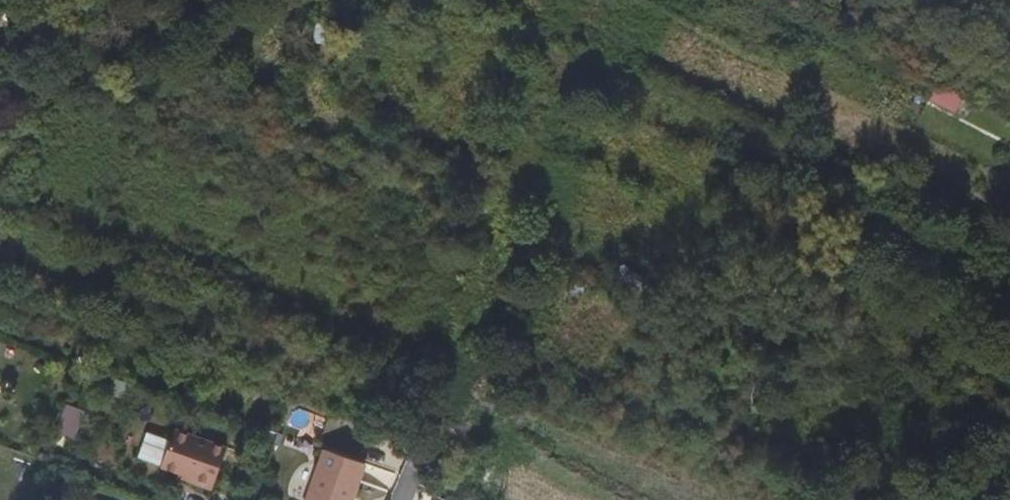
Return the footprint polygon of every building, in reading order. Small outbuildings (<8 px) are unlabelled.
[(931,86),(928,106),(956,111),(960,91),(931,86)] [(904,230),(901,240),(917,246),(920,236),(904,230)] [(77,437),(87,409),(70,402),(60,431),(77,437)] [(179,428),(174,441),(166,464),(195,475),(217,483),(231,446),(179,428)] [(366,465),(340,455),(325,450),(308,499),(353,499),(366,465)] [(217,483),(195,475),(193,480),(215,488),(217,483)]
